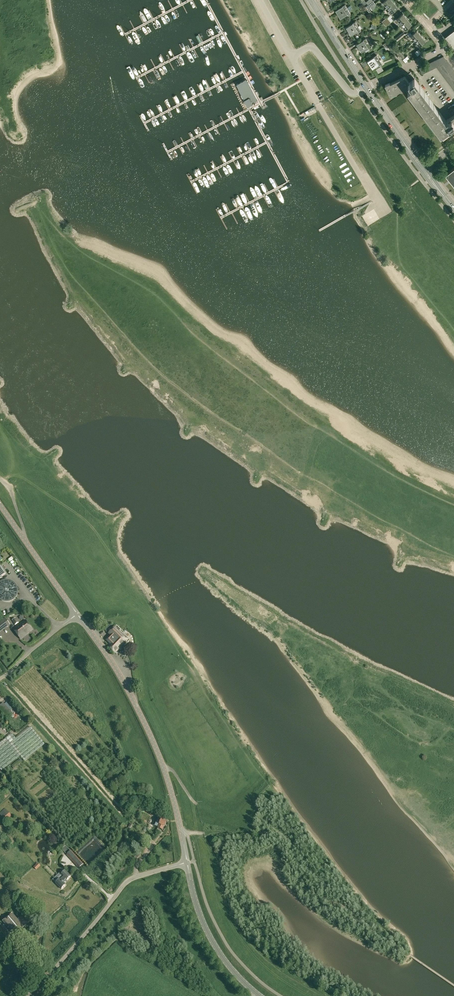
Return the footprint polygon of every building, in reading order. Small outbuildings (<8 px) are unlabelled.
[(376,3),(375,3),(373,1),(369,5),(368,4),(364,7),(367,11),(376,3)] [(387,7),(385,9),(389,13),(390,13),(391,14),(394,12),(393,11),(398,7),(393,2),(387,7)] [(367,11),(369,13),(377,6),(376,3),(367,11)] [(351,13),(349,10),(353,8),(351,5),(347,7),(345,4),(342,5),(342,6),(336,10),(341,18),(347,14),(348,15),(351,13)] [(395,19),(394,20),(396,23),(399,26),(401,24),(407,19),(403,13),(396,19),(396,18),(395,19)] [(407,19),(401,24),(403,27),(402,27),(404,30),(412,24),(407,19)] [(346,27),(351,35),(358,31),(358,32),(361,30),(360,28),(361,28),(360,25),(359,26),(355,21),(353,22),(353,23),(346,27)] [(407,35),(409,37),(408,37),(410,40),(413,38),(415,41),(421,35),(417,30),(412,34),(411,32),(407,35)] [(398,40),(404,36),(405,34),(403,32),(396,38),(398,40)] [(426,41),(421,35),(415,41),(417,43),(415,45),(417,47),(419,46),(426,41)] [(363,39),(357,44),(361,51),(368,47),(369,48),(372,47),(366,37),(363,39)] [(390,43),(387,45),(389,48),(393,54),(396,52),(392,45),(390,43)] [(374,67),(376,69),(381,66),(380,65),(383,63),(377,54),(374,56),(367,60),(372,68),(374,67)] [(446,121),(417,83),(418,82),(415,78),(408,82),(403,78),(389,85),(388,83),(385,84),(390,94),(393,93),(397,93),(397,91),(400,90),(403,89),(403,88),(406,87),(408,89),(440,133),(442,132),(443,134),(450,128),(452,129),(453,127),(453,126),(453,116),(446,121)] [(257,101),(247,80),(237,85),(247,106),(257,101)] [(377,211),(365,217),(370,227),(383,221),(377,211)] [(0,586),(0,598),(2,599),(3,600),(5,601),(6,601),(8,601),(10,601),(12,600),(13,599),(14,598),(15,596),(16,594),(16,593),(16,591),(16,589),(15,588),(14,586),(13,585),(12,584),(10,583),(8,583),(7,582),(5,583),(3,583),(2,584),(0,585),(0,586)] [(5,618),(0,622),(0,633),(10,625),(5,618)] [(20,639),(33,630),(26,620),(13,629),(20,639)] [(111,645),(110,646),(111,647),(110,649),(115,653),(119,650),(120,651),(123,648),(122,647),(123,646),(126,643),(127,642),(129,639),(123,633),(124,632),(117,626),(115,628),(114,628),(113,627),(112,628),(109,624),(104,629),(107,632),(108,631),(110,633),(109,634),(111,636),(107,640),(111,645)] [(4,704),(3,703),(0,706),(0,710),(7,718),(13,713),(9,709),(4,704)] [(44,745),(31,727),(16,739),(12,734),(0,743),(0,769),(2,771),(20,756),(24,761),(44,745)] [(6,821),(12,815),(5,808),(0,813),(0,815),(6,821)] [(166,822),(167,819),(163,817),(163,818),(157,815),(153,825),(163,829),(164,826),(165,827),(166,822)] [(61,849),(66,853),(70,850),(65,845),(61,849)] [(67,855),(71,859),(75,855),(71,851),(67,855)] [(75,855),(71,859),(76,864),(80,860),(75,855)] [(60,873),(53,880),(60,888),(62,889),(65,886),(63,884),(71,876),(65,871),(61,875),(60,873)] [(3,921),(14,935),(30,921),(24,914),(18,920),(12,913),(3,921)] [(32,924),(36,929),(43,923),(39,919),(32,924)]
